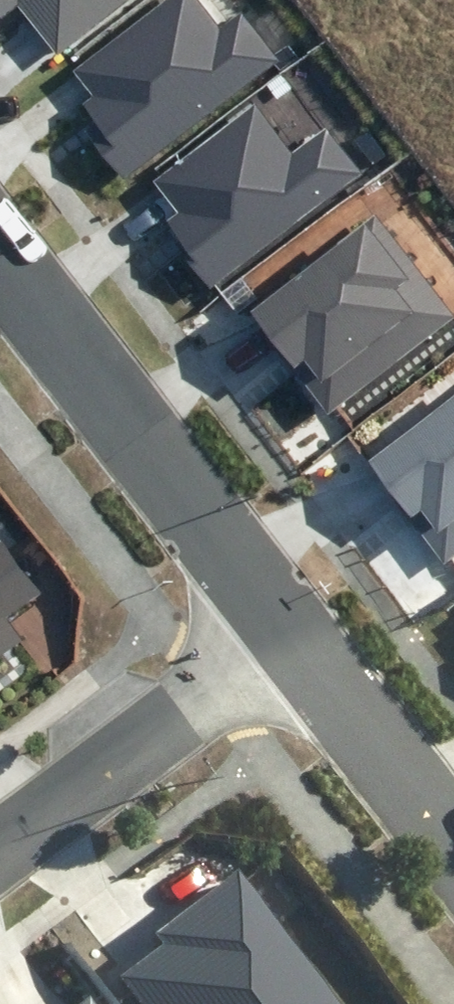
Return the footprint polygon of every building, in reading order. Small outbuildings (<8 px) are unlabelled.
[(132,0),(0,0),(0,19),(17,7),(56,58),(132,0)] [(124,180),(283,60),(243,7),(220,24),(202,0),(167,0),(74,70),(95,96),(84,105),(105,133),(94,141),(124,180)] [(208,290),(363,175),(327,127),(292,153),(256,104),(152,182),(175,213),(165,220),(185,246),(179,251),(208,290)] [(329,414),(453,318),(374,215),(249,311),(329,414)] [(368,460),(445,565),(453,558),(453,394),(368,460)] [(24,641),(7,618),(41,593),(0,538),(0,659),(24,641)] [(238,868),(154,931),(164,945),(124,975),(146,1003),(341,1003),(238,868)]
